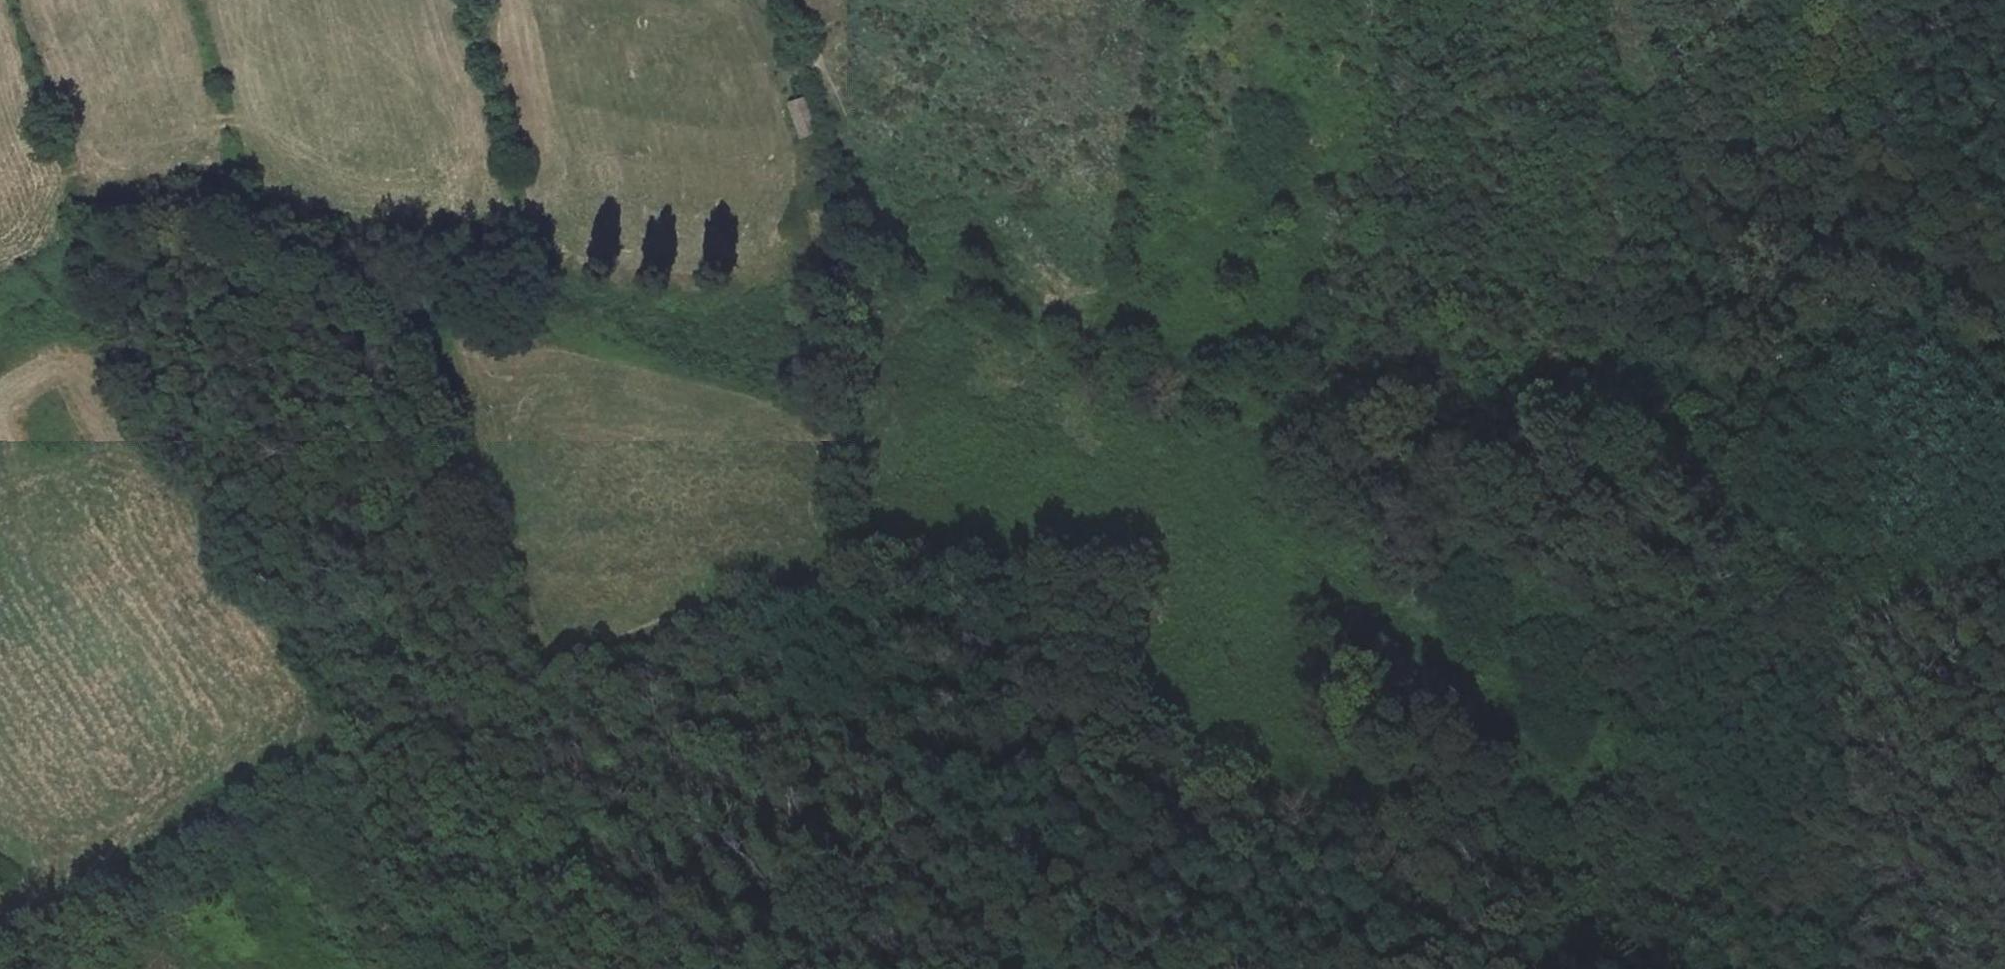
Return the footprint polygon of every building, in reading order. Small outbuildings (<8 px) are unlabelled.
[(816,131),(805,100),(790,105),(801,136),(816,131)]
